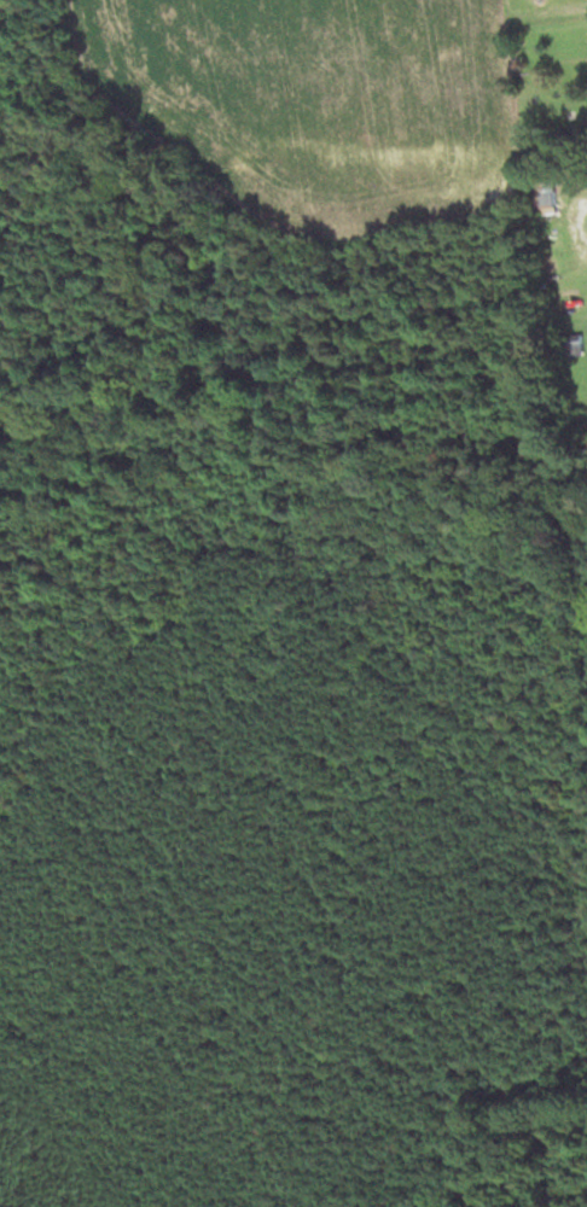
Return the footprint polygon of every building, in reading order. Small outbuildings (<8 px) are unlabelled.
[(528,182),(553,179),(557,204),(530,208),(528,182)]
